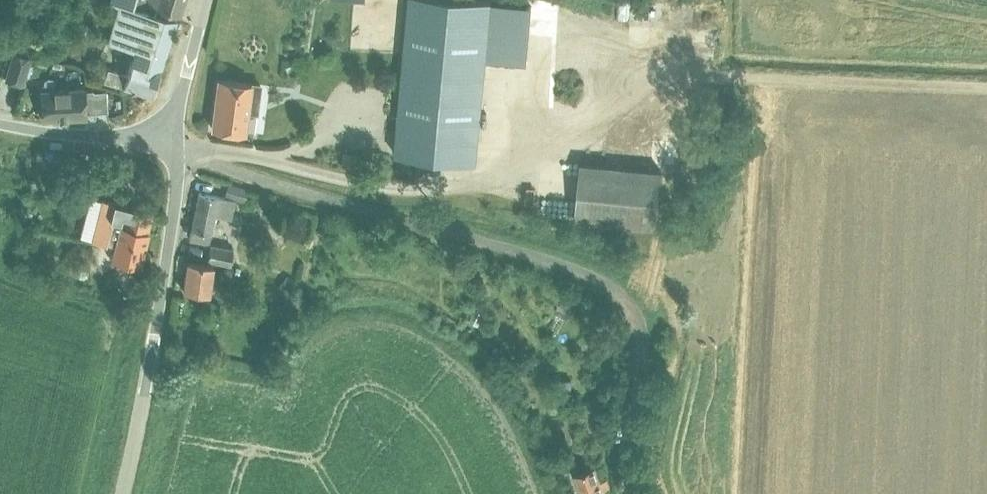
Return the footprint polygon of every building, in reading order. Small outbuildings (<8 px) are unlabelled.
[(152,95),(176,20),(149,12),(133,8),(135,0),(109,0),(119,3),(108,39),(137,48),(134,58),(132,57),(127,74),(108,68),(108,69),(96,65),(93,76),(104,80),(104,81),(124,87),(125,86),(152,95)] [(135,0),(179,14),(184,0),(135,0)] [(493,1),(481,0),(410,0),(395,155),(477,163),(493,1)] [(6,79),(23,85),(31,58),(14,53),(6,79)] [(218,79),(212,128),(245,132),(248,111),(257,112),(260,85),(218,79)] [(41,91),(43,119),(86,117),(85,89),(41,91)] [(10,91),(8,104),(23,106),(25,94),(10,91)] [(55,156),(52,169),(66,172),(69,159),(55,156)] [(89,164),(77,161),(73,180),(85,183),(89,164)] [(657,228),(662,171),(582,164),(576,220),(657,228)] [(241,201),(244,187),(225,182),(220,196),(241,201)] [(187,238),(207,243),(214,213),(231,217),(235,201),(199,192),(187,238)] [(96,199),(85,239),(106,244),(112,223),(147,231),(151,212),(126,206),(96,199)] [(112,223),(106,244),(117,246),(113,261),(138,267),(145,236),(147,231),(112,223)] [(231,265),(234,251),(212,246),(209,260),(231,265)] [(188,262),(180,288),(205,295),(212,268),(188,262)] [(88,271),(78,269),(76,276),(86,278),(88,271)] [(281,289),(288,294),(295,285),(289,280),(281,289)] [(554,380),(554,389),(572,390),(572,380),(554,380)] [(600,420),(578,425),(579,432),(601,427),(600,420)] [(595,466),(576,473),(584,493),(606,493),(595,466)]
